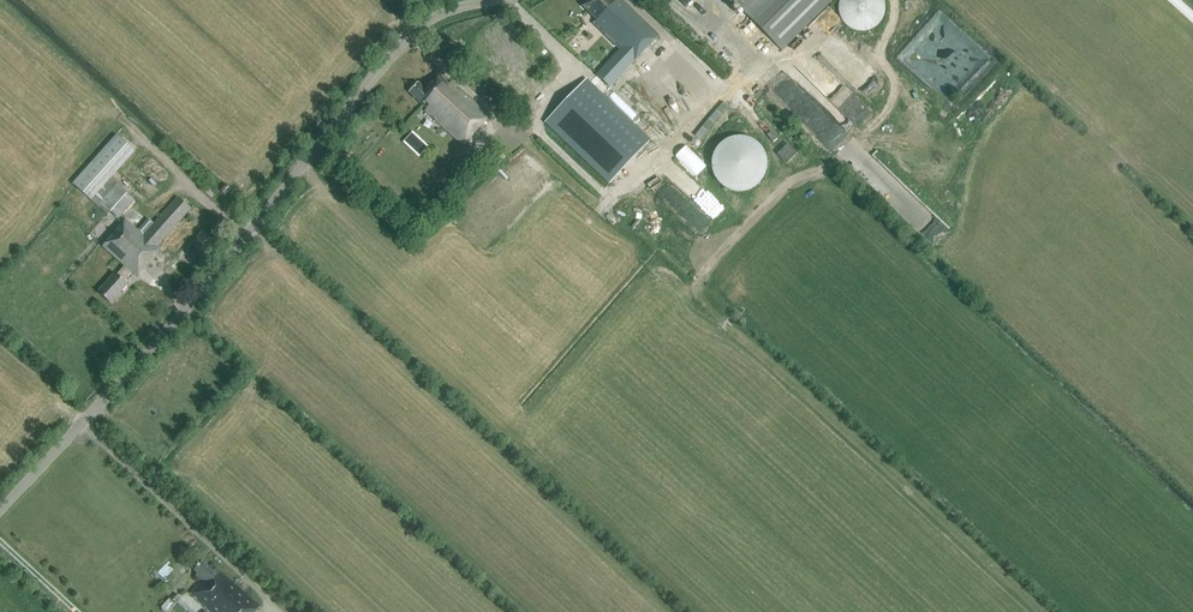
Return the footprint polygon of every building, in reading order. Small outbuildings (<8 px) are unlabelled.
[(615,0),(590,0),(583,6),(597,19),(592,24),(619,49),(588,82),(585,79),(544,123),(608,184),(649,141),(603,96),(658,38),(619,0),(618,0),(617,1),(615,0)] [(782,50),(833,0),(732,0),(782,50)] [(839,5),(839,12),(840,19),(844,24),(851,30),(858,33),(865,33),(872,31),(878,28),(882,23),(886,17),(888,10),(887,3),(885,0),(840,0),(839,5)] [(919,65),(927,54),(937,69),(946,63),(939,73),(945,83),(962,94),(956,85),(968,77),(971,73),(973,72),(974,70),(990,59),(981,46),(970,53),(962,47),(974,39),(936,13),(914,45),(920,52),(913,57),(911,53),(908,58),(920,66),(919,65)] [(460,74),(453,67),(450,71),(457,78),(460,74)] [(449,85),(438,75),(425,90),(418,83),(409,93),(428,109),(425,112),(463,146),(489,118),(451,83),(449,85)] [(661,87),(667,100),(673,97),(667,85),(661,87)] [(527,113),(525,105),(519,107),(521,115),(527,113)] [(523,131),(526,126),(521,122),(517,126),(523,131)] [(117,218),(133,200),(107,178),(132,151),(114,135),(70,184),(88,200),(106,215),(109,211),(117,218)] [(758,143),(752,139),(743,138),(738,138),(732,140),(725,143),(720,148),(717,154),(715,161),(714,167),(716,173),(718,179),(722,183),(727,187),(733,190),(741,191),(746,191),(752,189),(758,186),(763,181),(766,175),(768,168),(768,160),(766,154),(763,148),(758,143)] [(231,189),(226,185),(220,191),(225,196),(231,189)] [(156,248),(189,210),(176,198),(153,224),(148,219),(137,231),(126,221),(102,247),(124,266),(116,275),(115,274),(98,292),(111,303),(127,285),(124,282),(131,273),(135,276),(158,250),(156,248)] [(214,573),(203,563),(196,571),(199,574),(198,576),(204,582),(192,595),(211,611),(254,611),(259,607),(217,569),(214,573)] [(179,603),(173,598),(163,607),(168,611),(169,611),(179,603)]
